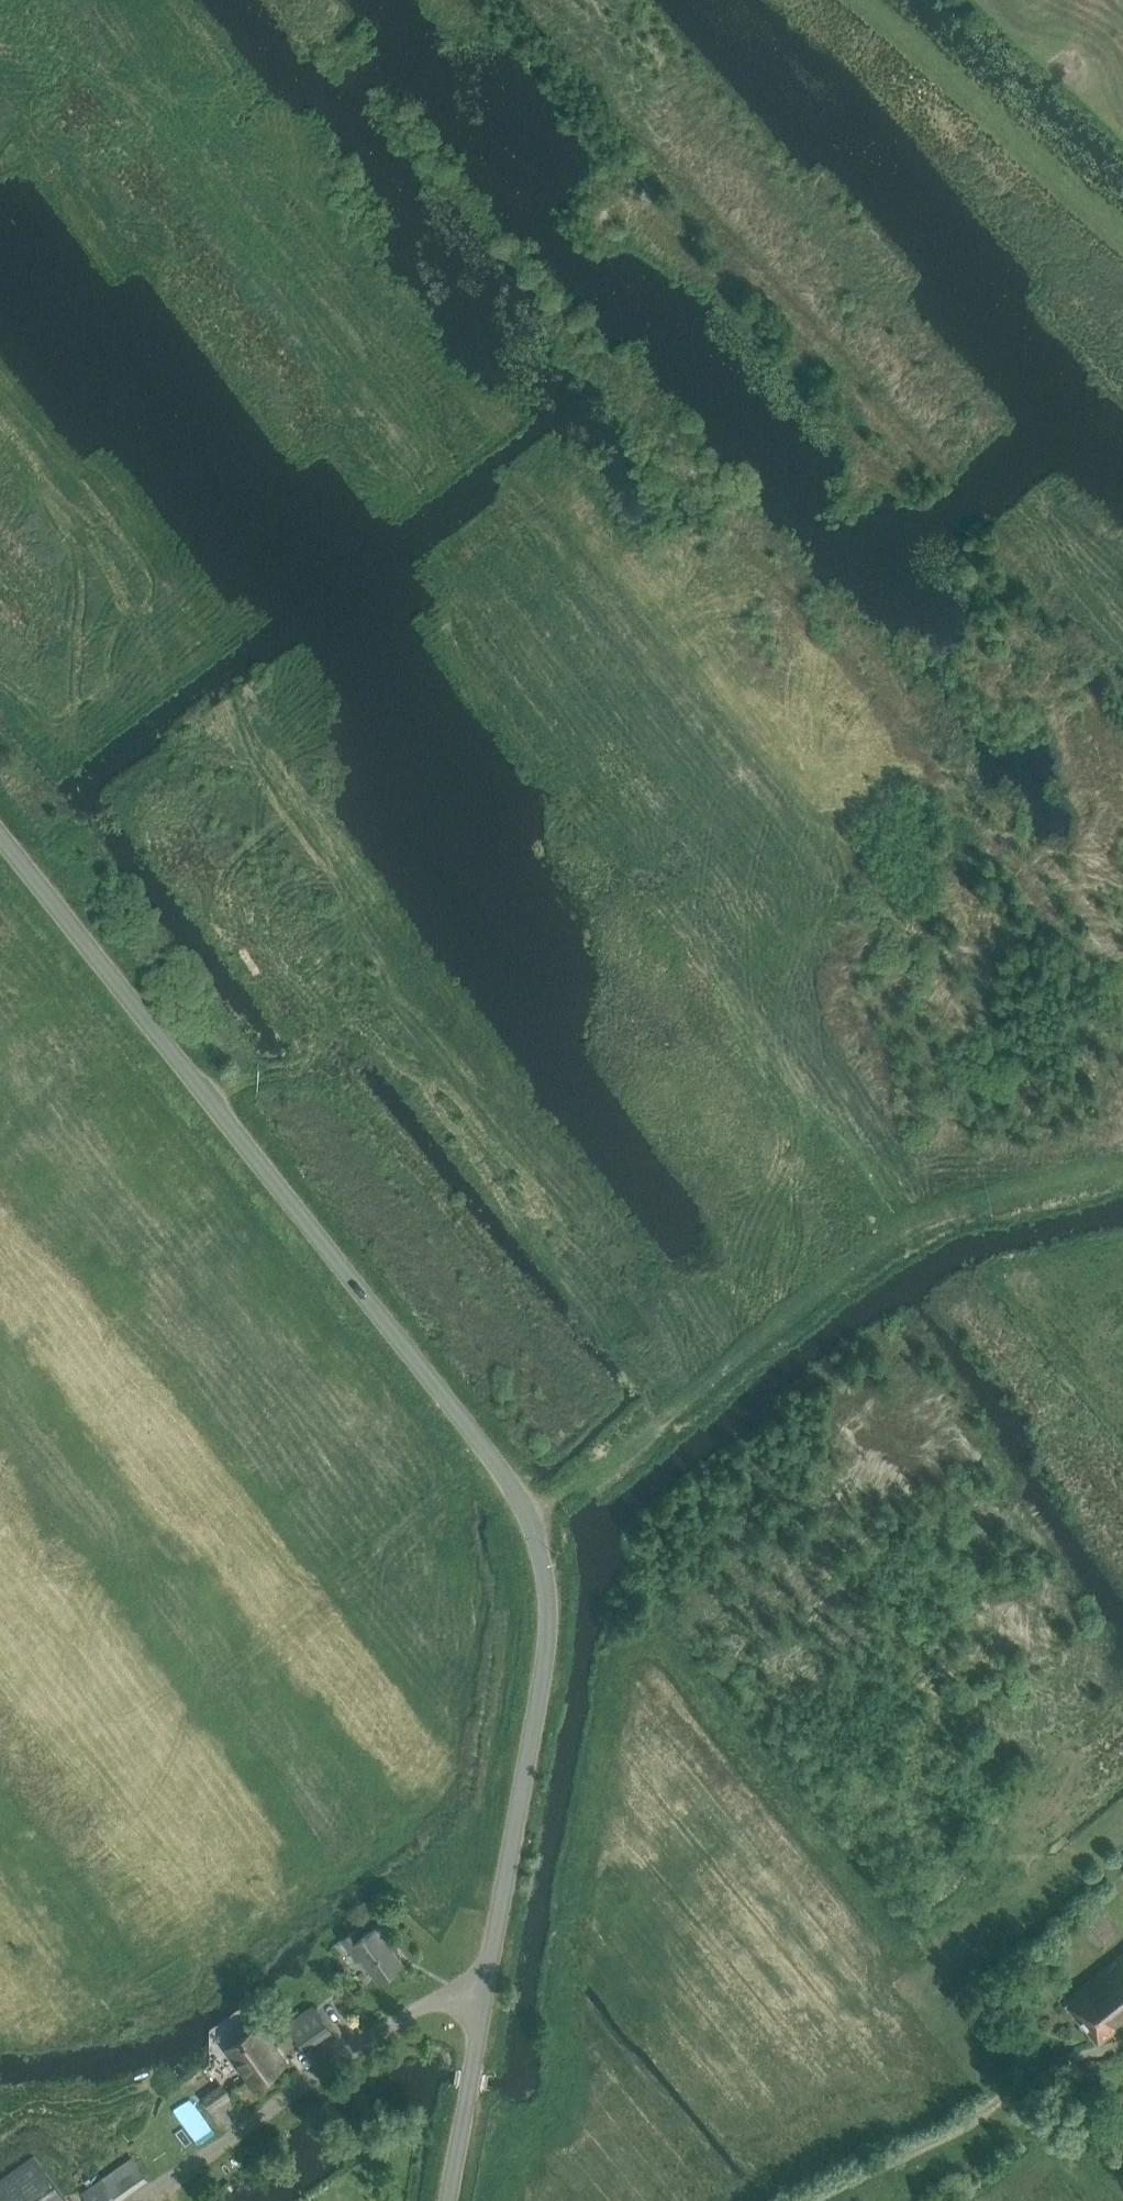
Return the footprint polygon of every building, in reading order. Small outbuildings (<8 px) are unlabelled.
[(402,1961),(391,1946),(396,1943),(381,1922),(361,1936),(356,1929),(342,1938),(356,1958),(361,1955),(377,1979),(402,1961)] [(1122,2028),(1122,1952),(1066,1998),(1101,2040),(1116,2027),(1120,2031),(1122,2028)] [(313,2006),(287,2024),(304,2048),(329,2030),(313,2006)] [(283,2062),(258,2026),(228,2048),(253,2083),(283,2062)] [(231,2096),(220,2082),(200,2097),(211,2111),(231,2096)] [(0,2178),(0,2200),(65,2200),(33,2155),(0,2178)] [(80,2193),(85,2200),(112,2200),(145,2178),(131,2158),(80,2193)]
